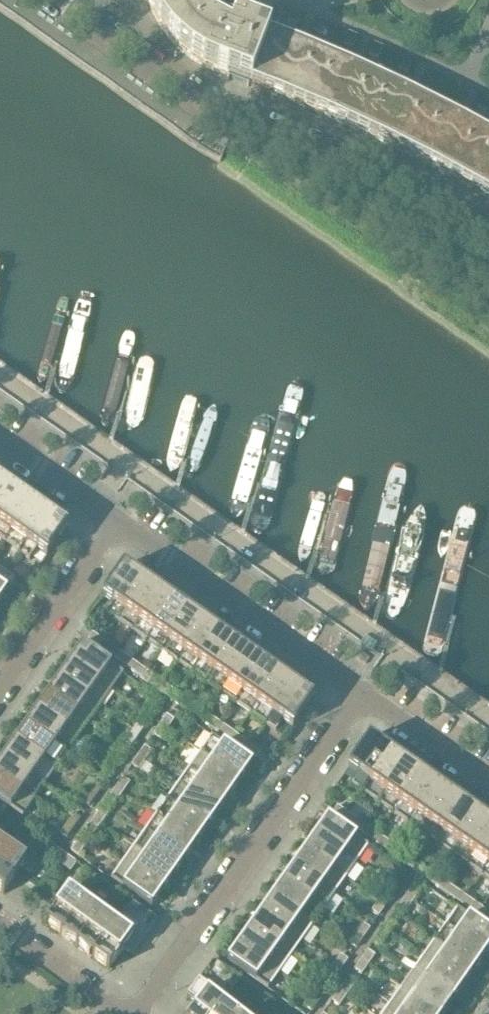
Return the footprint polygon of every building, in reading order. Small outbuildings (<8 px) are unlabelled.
[(148,3),(150,9),(152,12),(155,18),(156,21),(160,27),(164,32),(168,38),(172,43),(177,48),(182,52),(187,57),(190,59),(199,65),(206,68),(216,73),(227,77),(249,86),(261,90),(304,108),(335,121),(346,126),(358,131),(379,141),(410,157),(427,165),(437,170),(461,184),(472,190),(488,199),(488,139),(486,137),(464,125),(433,109),(402,94),(380,83),(357,73),(348,69),(324,59),(293,46),(268,36),(246,28),(248,24),(236,19),(229,36),(224,33),(216,29),(211,25),(205,20),(202,17),(200,16),(197,12),(196,10),(194,7),(190,1),(190,0),(147,0),(148,3)] [(296,26),(300,14),(292,11),(287,22),(296,26)] [(321,36),(326,25),(317,21),(313,32),(321,36)] [(351,49),(357,38),(348,34),(343,45),(351,49)] [(377,60),(382,49),(373,45),(368,56),(377,60)] [(406,74),(412,63),(403,58),(398,69),(406,74)] [(450,84),(429,74),(418,95),(439,105),(450,84)] [(460,89),(449,111),(459,116),(470,95),(460,89)] [(488,107),(488,102),(483,99),(477,109),(485,114),(488,107)] [(1,484),(0,485),(0,517),(16,494),(1,484)] [(16,494),(0,517),(0,541),(4,544),(31,504),(16,494)] [(46,515),(31,504),(4,544),(18,554),(46,515)] [(67,529),(46,515),(18,554),(29,562),(36,552),(46,559),(67,529)] [(122,568),(119,573),(102,597),(112,604),(105,614),(116,622),(143,583),(122,568)] [(26,587),(5,572),(0,580),(21,594),(26,587)] [(158,593),(143,583),(116,622),(130,632),(158,593)] [(0,589),(0,602),(8,591),(7,590),(6,593),(0,589)] [(173,603),(158,593),(130,632),(145,643),(173,603)] [(188,614),(173,603),(145,643),(160,653),(188,614)] [(202,624),(188,614),(160,653),(175,663),(202,624)] [(218,635),(202,624),(175,663),(190,674),(218,635)] [(102,641),(82,626),(77,634),(97,648),(102,641)] [(232,645),(218,635),(190,674),(205,684),(232,645)] [(117,651),(102,641),(97,648),(112,659),(117,651)] [(111,691),(123,675),(82,646),(84,644),(83,644),(70,662),(111,691)] [(247,655),(232,645),(205,684),(220,695),(247,655)] [(132,662),(117,651),(112,659),(127,669),(132,662)] [(262,666),(247,655),(220,695),(234,705),(262,666)] [(111,691),(70,662),(59,678),(100,707),(111,691)] [(147,672),(132,662),(127,669),(142,679),(147,672)] [(277,676),(262,666),(234,705),(249,715),(277,676)] [(161,683),(147,672),(142,679),(156,690),(161,683)] [(292,687),(277,676),(249,715),(264,726),(292,687)] [(89,723),(100,707),(59,678),(48,694),(89,723)] [(176,693),(161,683),(156,690),(171,701),(176,693)] [(312,701),(292,687),(264,726),(275,733),(282,724),(292,731),(312,701)] [(191,704),(176,693),(171,701),(186,711),(191,704)] [(78,739),(89,723),(48,694),(37,710),(78,739)] [(148,707),(156,712),(162,703),(155,698),(148,707)] [(206,714),(191,704),(186,711),(201,721),(206,714)] [(67,754),(78,739),(37,710),(26,726),(67,754)] [(221,725),(206,714),(201,721),(216,732),(221,725)] [(166,716),(160,725),(167,730),(174,721),(166,716)] [(139,720),(133,730),(140,735),(146,726),(139,720)] [(160,725),(153,735),(160,740),(167,730),(160,725)] [(236,735),(221,725),(216,732),(231,742),(236,735)] [(55,770),(67,754),(26,726),(14,742),(55,770)] [(140,735),(133,730),(126,739),(133,745),(140,735)] [(250,746),(236,735),(231,742),(245,753),(250,746)] [(251,765),(211,737),(200,753),(240,782),(253,764),(252,763),(251,765)] [(368,740),(365,745),(347,770),(357,777),(351,786),(361,794),(389,755),(368,740)] [(44,786),(55,770),(14,742),(3,757),(44,786)] [(271,760),(250,746),(245,753),(266,767),(271,760)] [(151,752),(144,747),(137,757),(145,762),(151,752)] [(117,752),(110,761),(118,766),(124,757),(117,752)] [(240,782),(200,753),(188,769),(229,797),(240,782)] [(403,765),(389,755),(361,794),(376,804),(403,765)] [(44,786),(3,757),(0,762),(0,779),(33,802),(44,786)] [(145,762),(137,757),(131,766),(138,772),(145,762)] [(118,766),(110,761),(103,771),(111,776),(118,766)] [(418,775),(403,765),(376,804),(391,815),(418,775)] [(229,797),(188,769),(177,785),(218,813),(229,797)] [(433,786),(418,775),(391,815),(406,825),(433,786)] [(33,802),(0,779),(0,803),(22,818),(33,802)] [(122,779),(115,789),(122,794),(129,784),(122,779)] [(95,783),(88,793),(95,798),(102,788),(95,783)] [(218,813),(177,785),(166,801),(207,829),(218,813)] [(448,796),(433,786),(406,825),(421,835),(448,796)] [(122,794),(115,789),(108,798),(116,803),(122,794)] [(81,802),(89,808),(95,798),(88,793),(81,802)] [(463,807),(448,796),(421,835),(436,846),(463,807)] [(327,799),(322,807),(342,821),(347,814),(327,799)] [(207,829),(166,801),(155,816),(196,845),(207,829)] [(478,817),(463,807),(436,846),(451,856),(478,817)] [(107,815),(100,810),(93,820),(100,826),(107,815)] [(73,814),(65,825),(73,830),(80,820),(73,814)] [(362,824),(347,814),(342,821),(357,832),(362,824)] [(196,845),(155,816),(144,832),(185,861),(196,845)] [(357,863),(368,847),(328,819),(329,817),(328,817),(316,834),(357,863)] [(478,817),(451,856),(465,867),(488,833),(488,825),(478,817)] [(94,834),(100,826),(93,820),(86,829),(94,834)] [(377,835),(362,824),(357,832),(372,842),(377,835)] [(73,830),(65,825),(59,834),(67,839),(73,830)] [(185,861),(144,832),(132,848),(173,877),(185,861)] [(465,867),(480,877),(488,865),(488,833),(465,867)] [(357,863),(316,834),(305,850),(346,879),(357,863)] [(392,845),(377,835),(372,842),(386,853),(392,845)] [(84,848),(77,842),(70,852),(78,857),(84,848)] [(9,850),(0,844),(0,864),(9,850)] [(77,864),(49,844),(42,853),(70,873),(77,864)] [(406,856),(392,845),(386,853),(401,863),(406,856)] [(173,877),(132,848),(121,864),(162,893),(173,877)] [(26,862),(9,850),(0,864),(0,893),(3,896),(5,894),(4,894),(26,862)] [(346,879),(305,850),(293,866),(334,895),(346,879)] [(421,866),(406,856),(401,863),(416,874),(421,866)] [(162,893),(121,864),(110,880),(150,908),(151,909),(162,893)] [(480,877),(488,883),(488,865),(480,877)] [(323,911),(334,895),(293,866),(282,882),(323,911)] [(436,877),(421,866),(416,874),(431,884),(436,877)] [(400,870),(394,880),(401,885),(408,875),(400,870)] [(451,887),(436,877),(431,884),(446,895),(451,887)] [(323,911),(282,882),(271,898),(312,927),(323,911)] [(466,898),(451,887),(446,895),(461,905),(466,898)] [(418,894),(411,888),(405,898),(412,903),(418,894)] [(61,936),(85,904),(68,892),(45,922),(44,924),(47,926),(59,935),(61,936)] [(384,893),(378,902),(385,907),(392,898),(384,893)] [(301,943),(312,927),(271,898),(260,914),(301,943)] [(412,903),(405,898),(398,908),(405,913),(412,903)] [(481,908),(466,898),(461,905),(475,916),(481,908)] [(385,907),(378,902),(371,912),(378,917),(385,907)] [(157,921),(147,914),(132,903),(123,916),(149,934),(157,921)] [(76,947),(100,915),(85,904),(61,936),(62,937),(61,939),(60,940),(62,940),(66,941),(67,942),(70,943),(72,944),(75,946),(76,947)] [(481,908),(475,916),(488,925),(488,914),(481,908)] [(456,909),(445,925),(486,954),(488,949),(488,932),(456,909)] [(301,943),(260,914),(249,930),(290,959),(301,943)] [(92,959),(115,927),(100,915),(76,947),(78,949),(78,948),(81,950),(82,952),(84,954),(85,956),(86,957),(88,960),(89,960),(89,959),(90,957),(92,959)] [(149,934),(123,916),(115,927),(140,945),(149,934)] [(389,920),(383,929),(390,934),(396,925),(389,920)] [(362,924),(356,934),(363,939),(369,930),(362,924)] [(486,954),(445,925),(434,941),(475,970),(486,954)] [(140,945),(115,927),(92,959),(93,960),(93,959),(106,968),(105,969),(108,971),(110,969),(109,969),(123,950),(132,957),(140,945)] [(390,934),(383,929),(376,939),(383,944),(390,934)] [(278,975),(290,959),(249,930),(237,946),(278,975)] [(363,939),(356,934),(349,943),(356,949),(363,939)] [(475,970),(434,941),(423,957),(464,986),(475,970)] [(267,991),(278,975),(237,946),(226,962),(267,991)] [(374,956),(367,951),(360,961),(367,966),(374,956)] [(340,956),(333,966),(340,971),(347,961),(340,956)] [(464,986),(423,957),(412,973),(452,1001),(464,986)] [(231,992),(240,980),(213,960),(204,973),(231,992)] [(367,966),(360,961),(354,970),(361,976),(367,966)] [(340,971),(333,966),(327,975),(334,980),(340,971)] [(222,1005),(231,992),(204,973),(195,986),(222,1005)] [(412,973),(401,989),(436,1013),(444,1013),(452,1001),(412,973)] [(345,983),(338,993),(345,998),(352,988),(345,983)] [(223,1006),(222,1005),(195,986),(186,998),(197,1006),(190,1013),(216,1013),(223,1006)] [(318,987),(311,997),(318,1003),(325,992),(318,987)] [(401,989),(390,1005),(402,1013),(436,1013),(401,989)] [(345,998),(338,993),(331,1002),(339,1007),(345,998)] [(318,1003),(311,997),(305,1006),(312,1011),(318,1003)] [(390,1005),(383,1013),(402,1013),(390,1005)] [(223,1006),(216,1013),(233,1013),(223,1006)]
